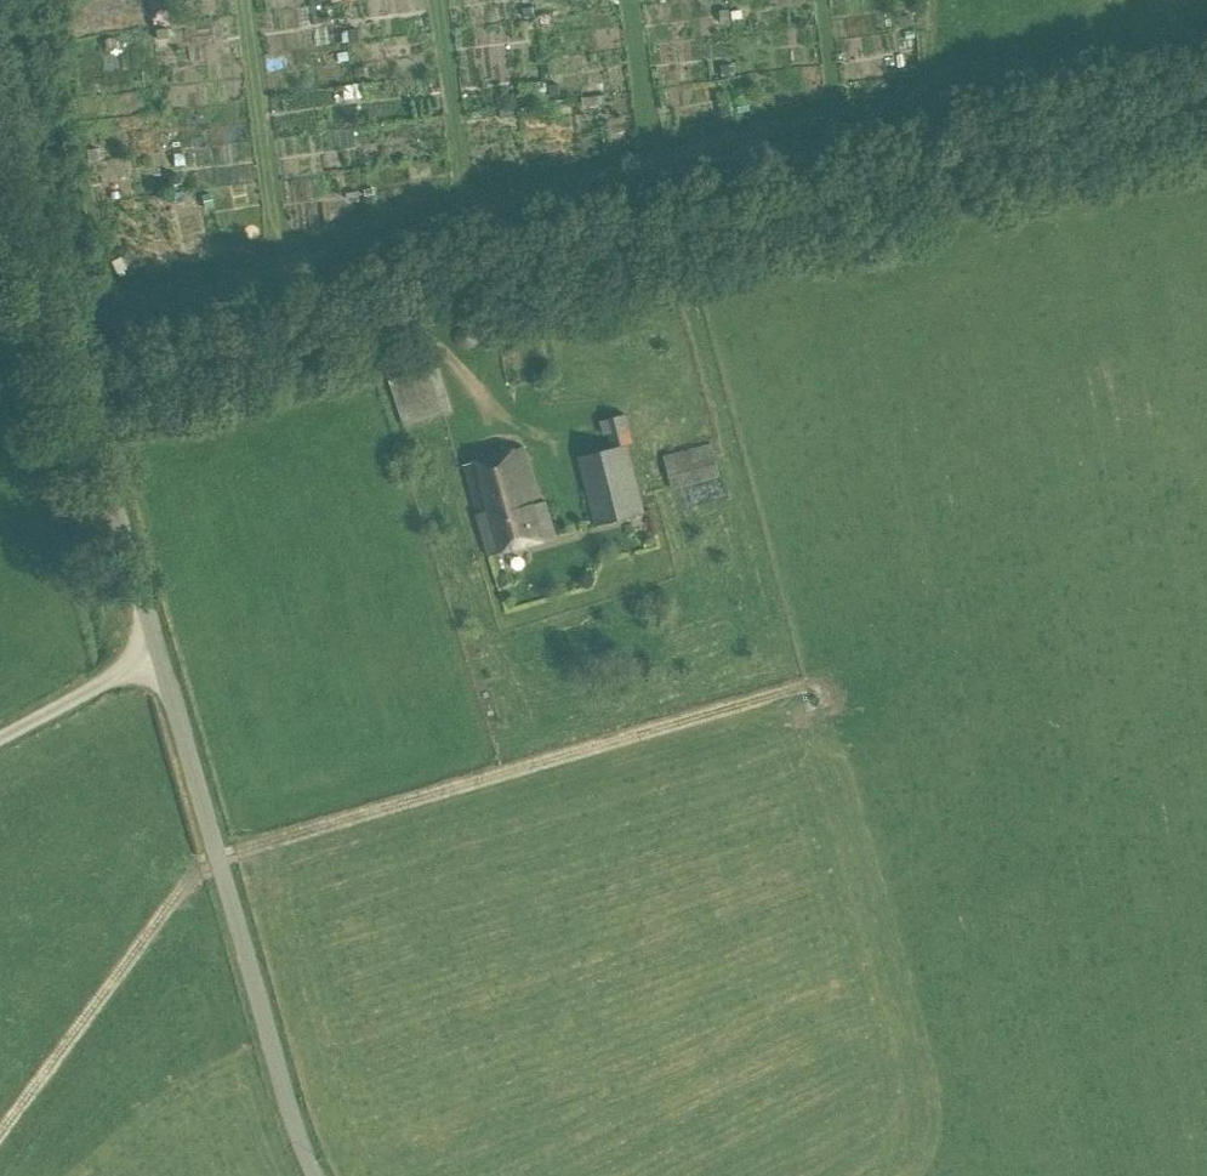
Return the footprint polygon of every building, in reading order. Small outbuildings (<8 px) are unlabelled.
[(68,8),(67,0),(54,0),(54,9),(68,8)] [(61,31),(68,87),(93,84),(99,77),(97,60),(103,53),(123,50),(138,33),(143,32),(146,54),(156,53),(159,72),(166,79),(185,76),(186,86),(195,76),(209,74),(211,90),(176,94),(199,114),(237,109),(225,8),(209,10),(202,4),(223,1),(223,0),(159,0),(167,7),(151,9),(140,21),(61,31)] [(260,3),(255,3),(257,26),(278,24),(280,42),(259,44),(262,65),(292,61),(293,79),(328,75),(325,50),(333,49),(328,0),(259,0),(260,3)] [(540,9),(509,18),(512,30),(543,22),(540,9)] [(887,66),(887,44),(909,44),(909,25),(833,27),(834,68),(887,66)] [(460,59),(461,76),(517,73),(516,56),(460,59)] [(339,122),(277,127),(283,220),(293,219),(313,204),(312,192),(339,190),(338,177),(371,174),(375,171),(363,156),(351,165),(339,166),(359,151),(362,151),(375,141),(383,140),(386,174),(434,170),(430,111),(339,118),(345,113),(344,97),(329,99),(327,81),(307,83),(299,89),(300,114),(310,114),(324,103),(339,122)] [(170,215),(146,219),(152,253),(176,249),(170,215)] [(626,412),(600,420),(606,447),(578,455),(595,525),(645,511),(628,441),(634,440),(626,412)] [(712,442),(664,454),(671,485),(719,475),(712,442)] [(541,503),(524,445),(464,464),(488,554),(556,533),(545,501),(541,503)]
